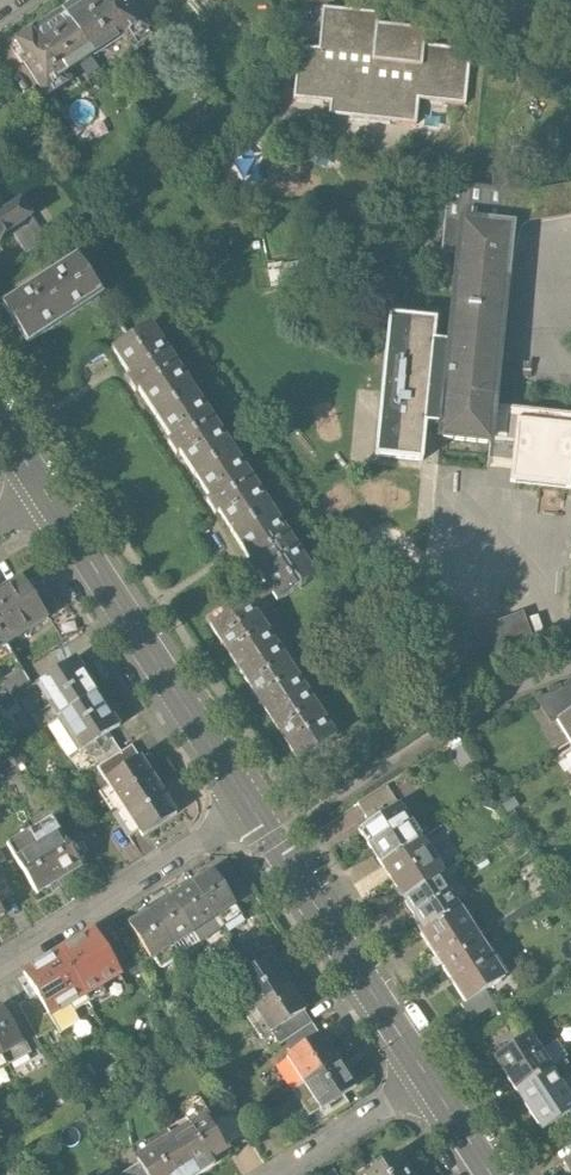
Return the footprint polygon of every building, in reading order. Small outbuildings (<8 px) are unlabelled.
[(92,58),(124,38),(128,44),(148,32),(127,0),(83,0),(79,3),(72,1),(65,6),(65,12),(63,13),(92,58)] [(146,19),(159,11),(152,0),(133,0),(146,19)] [(378,15),(322,10),(320,33),(318,50),(298,48),(293,101),(329,105),(328,117),(415,126),(418,101),(465,105),(470,51),(423,45),(426,31),(378,26),(378,15)] [(92,58),(63,13),(61,14),(55,12),(47,17),(47,23),(16,43),(27,59),(23,62),(47,98),(66,85),(61,78),(92,58)] [(556,189),(537,192),(514,192),(448,186),(441,253),(459,255),(461,223),(501,227),(503,216),(529,218),(554,216),(570,212),(570,185),(556,189)] [(21,206),(13,192),(4,198),(0,200),(0,243),(49,212),(38,195),(21,206)] [(492,408),(510,228),(501,227),(461,223),(459,255),(449,344),(434,343),(436,321),(390,315),(375,458),(421,463),(426,426),(441,427),(440,439),(514,446),(510,483),(570,490),(570,483),(570,415),(492,408)] [(15,300),(46,347),(121,299),(90,252),(15,300)] [(276,587),(217,625),(309,768),(360,735),(344,709),(317,668),(289,624),(278,608),(330,575),(166,321),(122,349),(144,383),(185,445),(227,511),(266,571),(276,587)] [(0,593),(0,627),(11,645),(50,621),(24,578),(0,593)] [(523,612),(420,652),(433,687),(536,649),(523,612)] [(0,627),(0,652),(11,645),(0,627)] [(36,683),(56,715),(97,690),(77,658),(36,683)] [(21,667),(0,679),(0,680),(11,699),(32,686),(21,667)] [(32,686),(11,699),(31,731),(56,715),(36,683),(32,686)] [(97,690),(56,715),(80,751),(100,739),(110,733),(121,726),(97,690)] [(121,750),(110,733),(100,739),(103,744),(89,753),(97,766),(121,750)] [(121,750),(97,766),(105,777),(128,762),(121,750)] [(128,762),(105,777),(110,783),(124,804),(158,782),(140,754),(128,762)] [(140,829),(144,836),(178,814),(158,782),(124,804),(140,829)] [(124,804),(110,783),(100,790),(113,810),(124,804)] [(358,829),(380,863),(420,838),(398,803),(358,829)] [(124,804),(113,810),(129,836),(140,829),(124,804)] [(97,864),(67,818),(43,834),(73,880),(97,864)] [(73,880),(43,834),(22,847),(52,894),(73,880)] [(380,863),(397,891),(438,866),(420,838),(380,863)] [(9,903),(27,892),(11,865),(0,872),(0,888),(9,903)] [(460,901),(438,866),(397,891),(420,927),(460,901)] [(209,870),(188,884),(217,927),(238,913),(209,870)] [(188,884),(168,899),(197,941),(217,927),(188,884)] [(14,913),(9,903),(0,888),(0,921),(14,913)] [(168,899),(147,913),(176,955),(197,941),(168,899)] [(483,938),(460,901),(420,927),(416,929),(439,966),(483,938)] [(147,913),(126,927),(155,969),(176,955),(147,913)] [(483,938),(439,966),(463,1003),(485,989),(507,975),(483,938)] [(59,959),(93,1012),(123,992),(89,939),(59,959)] [(239,976),(257,1004),(286,985),(269,957),(239,976)] [(93,1012),(59,959),(25,980),(59,1033),(93,1012)] [(286,985),(257,1004),(275,1032),(304,1014),(286,985)] [(485,989),(463,1003),(474,1017),(495,1004),(485,989)] [(0,1004),(0,1046),(7,1057),(27,1045),(2,1003),(0,1004)] [(570,1059),(570,1039),(569,1035),(561,1040),(549,1022),(510,1048),(533,1084),(570,1059)] [(291,1052),(309,1079),(341,1058),(323,1030),(291,1052)] [(309,1079),(327,1107),(359,1086),(341,1058),(309,1079)] [(533,1084),(560,1124),(570,1116),(570,1059),(533,1084)] [(202,1104),(167,1127),(190,1162),(225,1140),(202,1104)] [(132,1149),(148,1174),(170,1174),(190,1162),(167,1127),(132,1149)] [(367,1174),(413,1174),(417,1172),(403,1150),(366,1174),(367,1174)]
